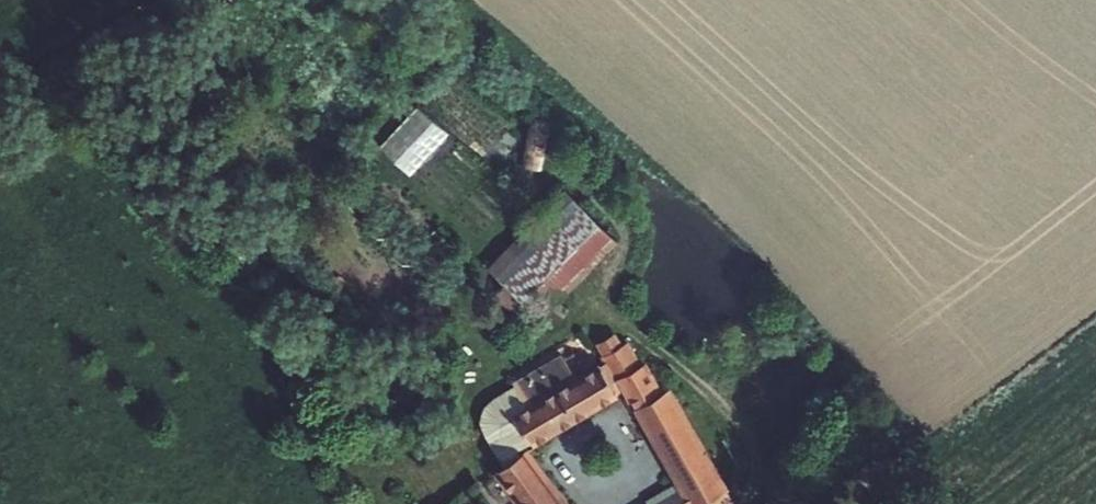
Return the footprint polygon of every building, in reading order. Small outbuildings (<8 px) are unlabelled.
[(424,102),(381,142),(409,172),(452,132),(424,102)] [(552,162),(557,117),(533,114),(528,159),(552,162)] [(561,233),(581,214),(563,198),(547,214),(561,233)] [(581,214),(561,233),(502,287),(538,323),(615,248),(583,212),(581,214)] [(561,233),(547,214),(486,272),(491,276),(502,287),(561,233)] [(502,287),(491,276),(477,289),(488,301),(483,305),(518,340),(538,323),(502,287)] [(616,353),(600,364),(602,367),(615,385),(630,374),(616,353)] [(514,462),(627,389),(683,487),(657,503),(734,503),(720,480),(707,457),(669,391),(663,395),(645,367),(630,374),(615,385),(602,367),(579,381),(565,360),(496,405),(488,414),(486,427),(489,438),(511,471),(517,466),(514,462)] [(724,446),(707,457),(720,480),(739,470),(724,446)] [(505,475),(526,503),(557,503),(525,461),(517,466),(511,471),(505,475)]
